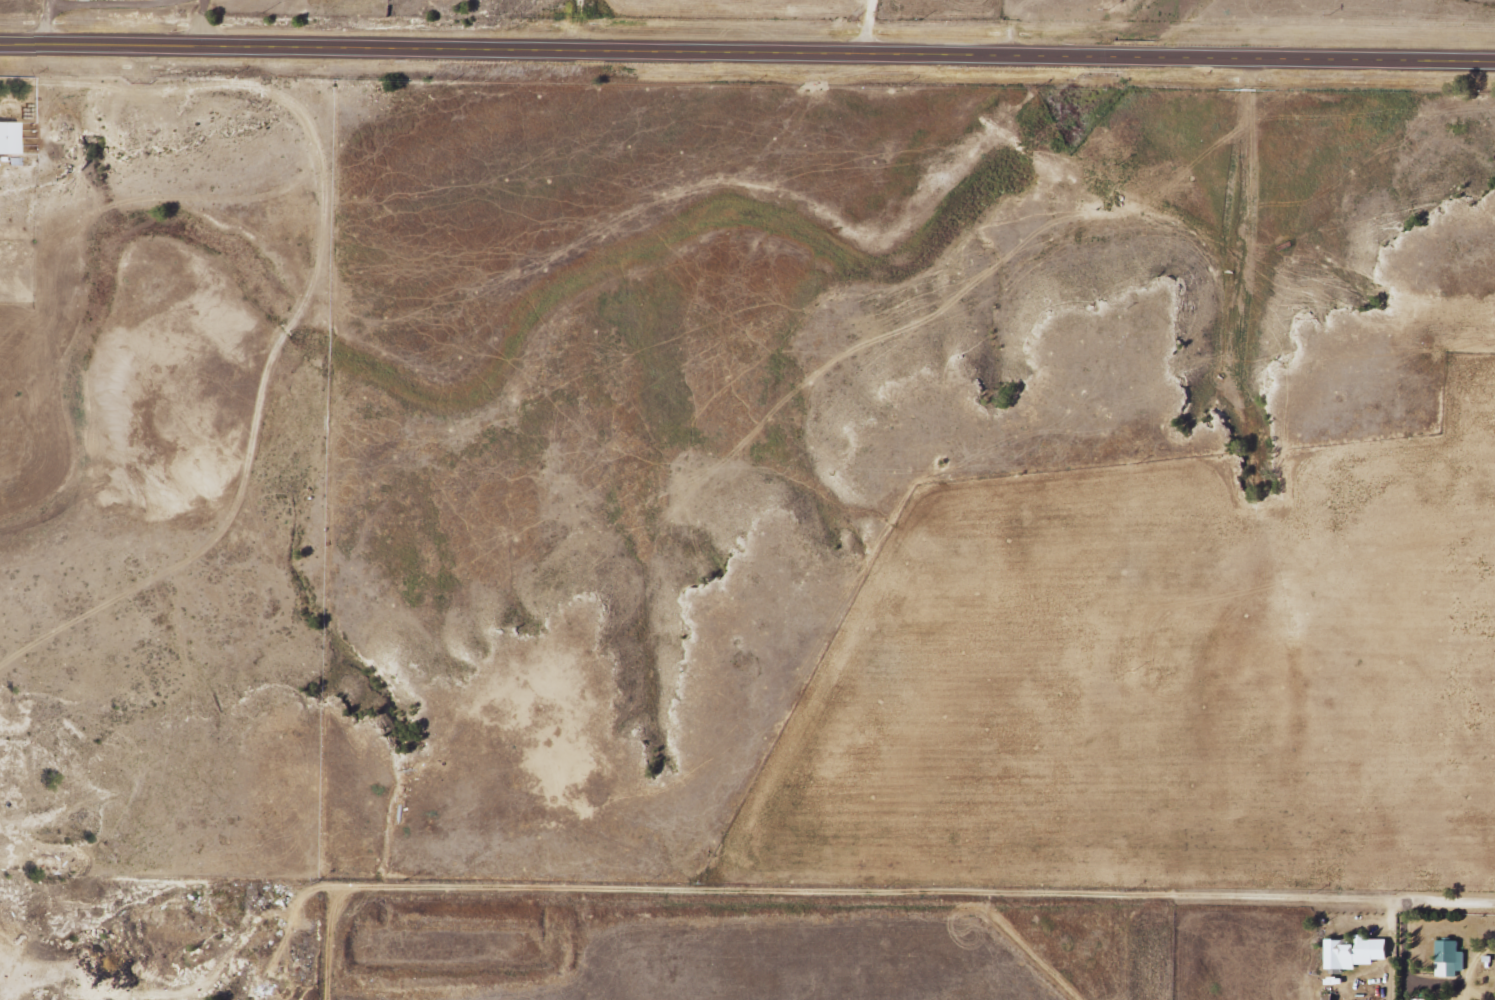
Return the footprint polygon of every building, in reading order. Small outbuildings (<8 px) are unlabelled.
[(20,154),(21,122),(0,122),(0,154),(20,154)] [(1328,942),(1328,970),(1358,970),(1358,965),(1376,965),(1376,961),(1391,961),(1391,940),(1370,940),(1370,936),(1357,936),(1357,942),(1328,942)] [(1439,978),(1460,978),(1460,972),(1467,972),(1468,953),(1462,953),(1462,941),(1440,941),(1439,978)]
